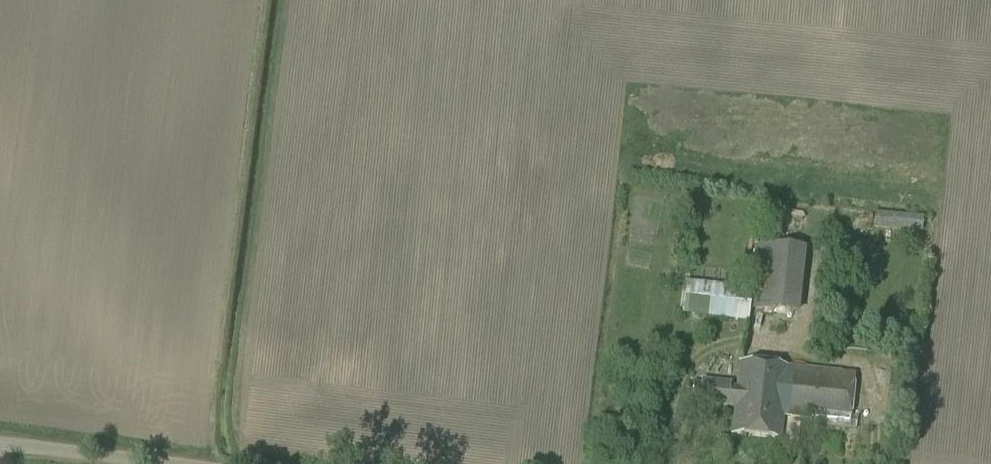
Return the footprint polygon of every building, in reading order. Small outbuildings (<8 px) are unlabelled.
[(799,316),(806,250),(758,245),(751,311),(799,316)] [(748,323),(752,289),(683,282),(680,316),(748,323)] [(850,423),(855,375),(740,363),(737,388),(696,384),(694,402),(735,406),(732,435),(780,440),(783,416),(850,423)]
